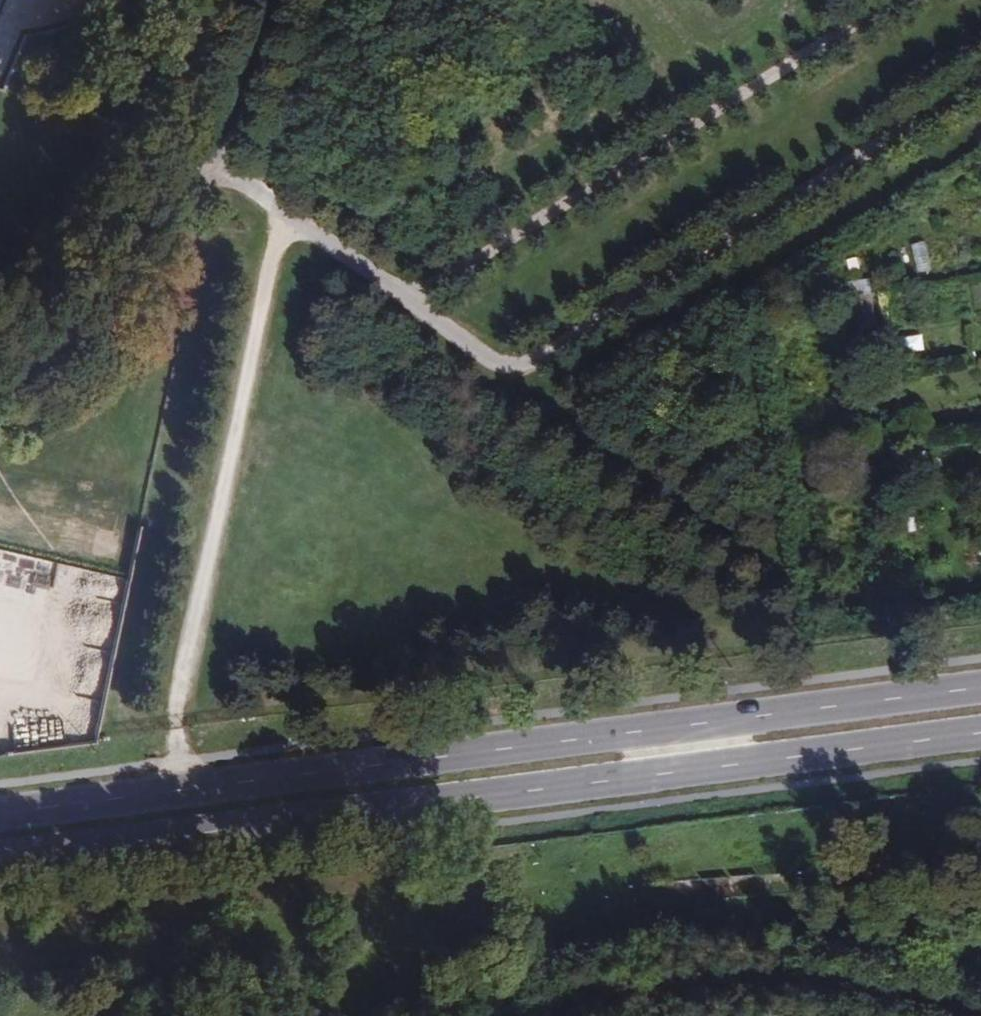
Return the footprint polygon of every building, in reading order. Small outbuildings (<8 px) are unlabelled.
[(911,245),(919,273),(933,269),(924,241),(911,245)]
